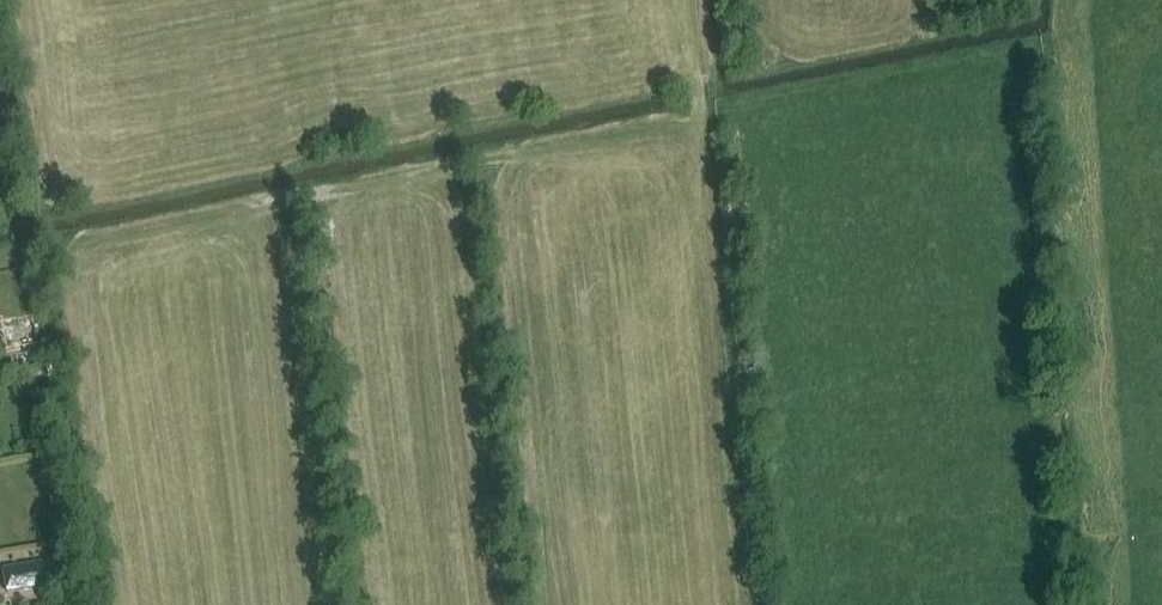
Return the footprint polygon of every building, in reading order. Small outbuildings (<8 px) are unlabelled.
[(41,348),(37,322),(15,326),(19,351),(41,348)] [(49,561),(15,566),(18,592),(53,587),(49,561)]
